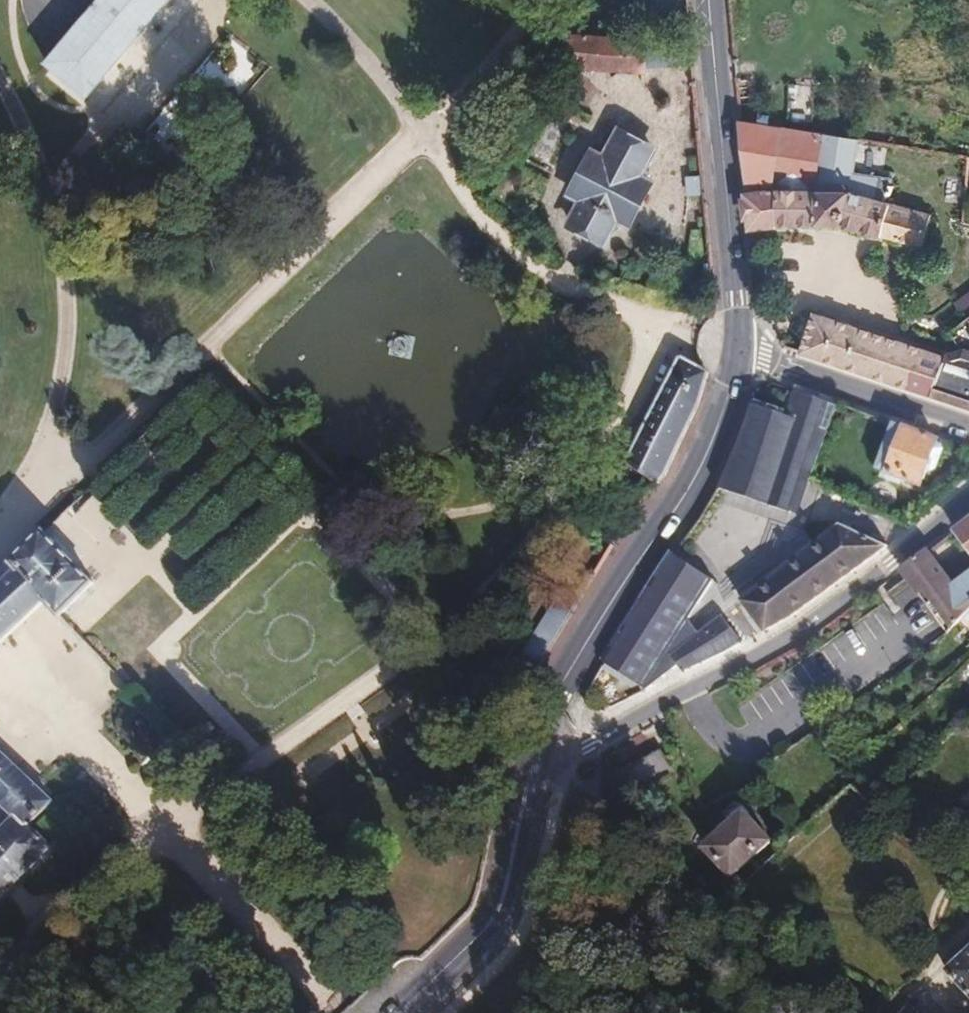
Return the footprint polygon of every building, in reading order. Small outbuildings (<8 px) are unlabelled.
[(50,62),(94,96),(171,0),(99,0),(50,62)] [(576,72),(595,73),(596,39),(569,37),(565,72),(538,54),(493,143),(500,149),(497,157),(508,165),(514,154),(521,158),(553,99),(560,103),(576,72)] [(639,70),(639,41),(596,39),(595,73),(639,75),(639,70)] [(655,69),(657,42),(639,41),(639,70),(655,69)] [(691,68),(688,44),(657,42),(655,69),(691,68)] [(740,119),(752,244),(768,243),(767,225),(838,225),(922,247),(931,215),(886,202),(890,183),(855,174),(859,140),(740,119)] [(650,152),(618,133),(603,163),(591,155),(570,195),(581,202),(569,226),(601,242),(615,221),(625,227),(647,186),(637,179),(650,152)] [(703,197),(701,176),(686,178),(687,196),(703,197)] [(966,318),(968,315),(968,294),(956,303),(966,318)] [(800,353),(848,368),(860,329),(814,313),(800,353)] [(848,368),(886,381),(899,342),(860,329),(848,368)] [(941,355),(943,359),(957,351),(949,333),(941,355)] [(886,381),(931,396),(939,371),(943,359),(941,355),(899,342),(886,381)] [(688,427),(706,377),(680,362),(630,465),(657,487),(661,483),(688,427)] [(968,409),(968,384),(939,371),(931,396),(968,409)] [(751,404),(721,489),(792,514),(830,407),(791,393),(783,415),(751,404)] [(936,442),(937,439),(892,422),(876,467),(919,484),(927,467),(931,467),(934,465),(941,448),(936,442)] [(892,542),(911,525),(812,481),(801,508),(822,518),(821,520),(826,527),(766,571),(771,578),(745,599),(768,627),(801,608),(892,542)] [(952,530),(968,549),(968,517),(952,530)] [(50,595),(66,612),(101,578),(51,524),(44,531),(18,555),(17,553),(0,569),(0,644),(50,595)] [(968,611),(968,604),(954,584),(927,549),(901,570),(913,586),(942,627),(948,634),(968,612),(968,611)] [(664,555),(599,666),(641,690),(683,619),(705,580),(664,555)] [(548,612),(565,625),(596,576),(575,565),(548,612)] [(954,584),(968,604),(968,573),(954,584)] [(503,688),(515,705),(565,625),(548,612),(503,688)] [(683,619),(641,690),(742,645),(716,616),(692,633),(683,619)] [(47,847),(26,826),(51,802),(0,749),(0,801),(13,815),(0,828),(0,892),(47,847)] [(843,761),(849,755),(842,749),(837,754),(843,761)] [(647,781),(638,760),(595,777),(606,799),(647,781)] [(877,799),(873,794),(867,799),(873,804),(877,799)] [(732,877),(769,841),(745,815),(747,812),(737,801),(722,814),(731,825),(705,848),(732,877)] [(797,834),(807,825),(802,820),(793,829),(797,834)] [(945,971),(968,998),(968,949),(945,971)] [(912,1002),(899,1012),(922,1012),(912,1002)]
